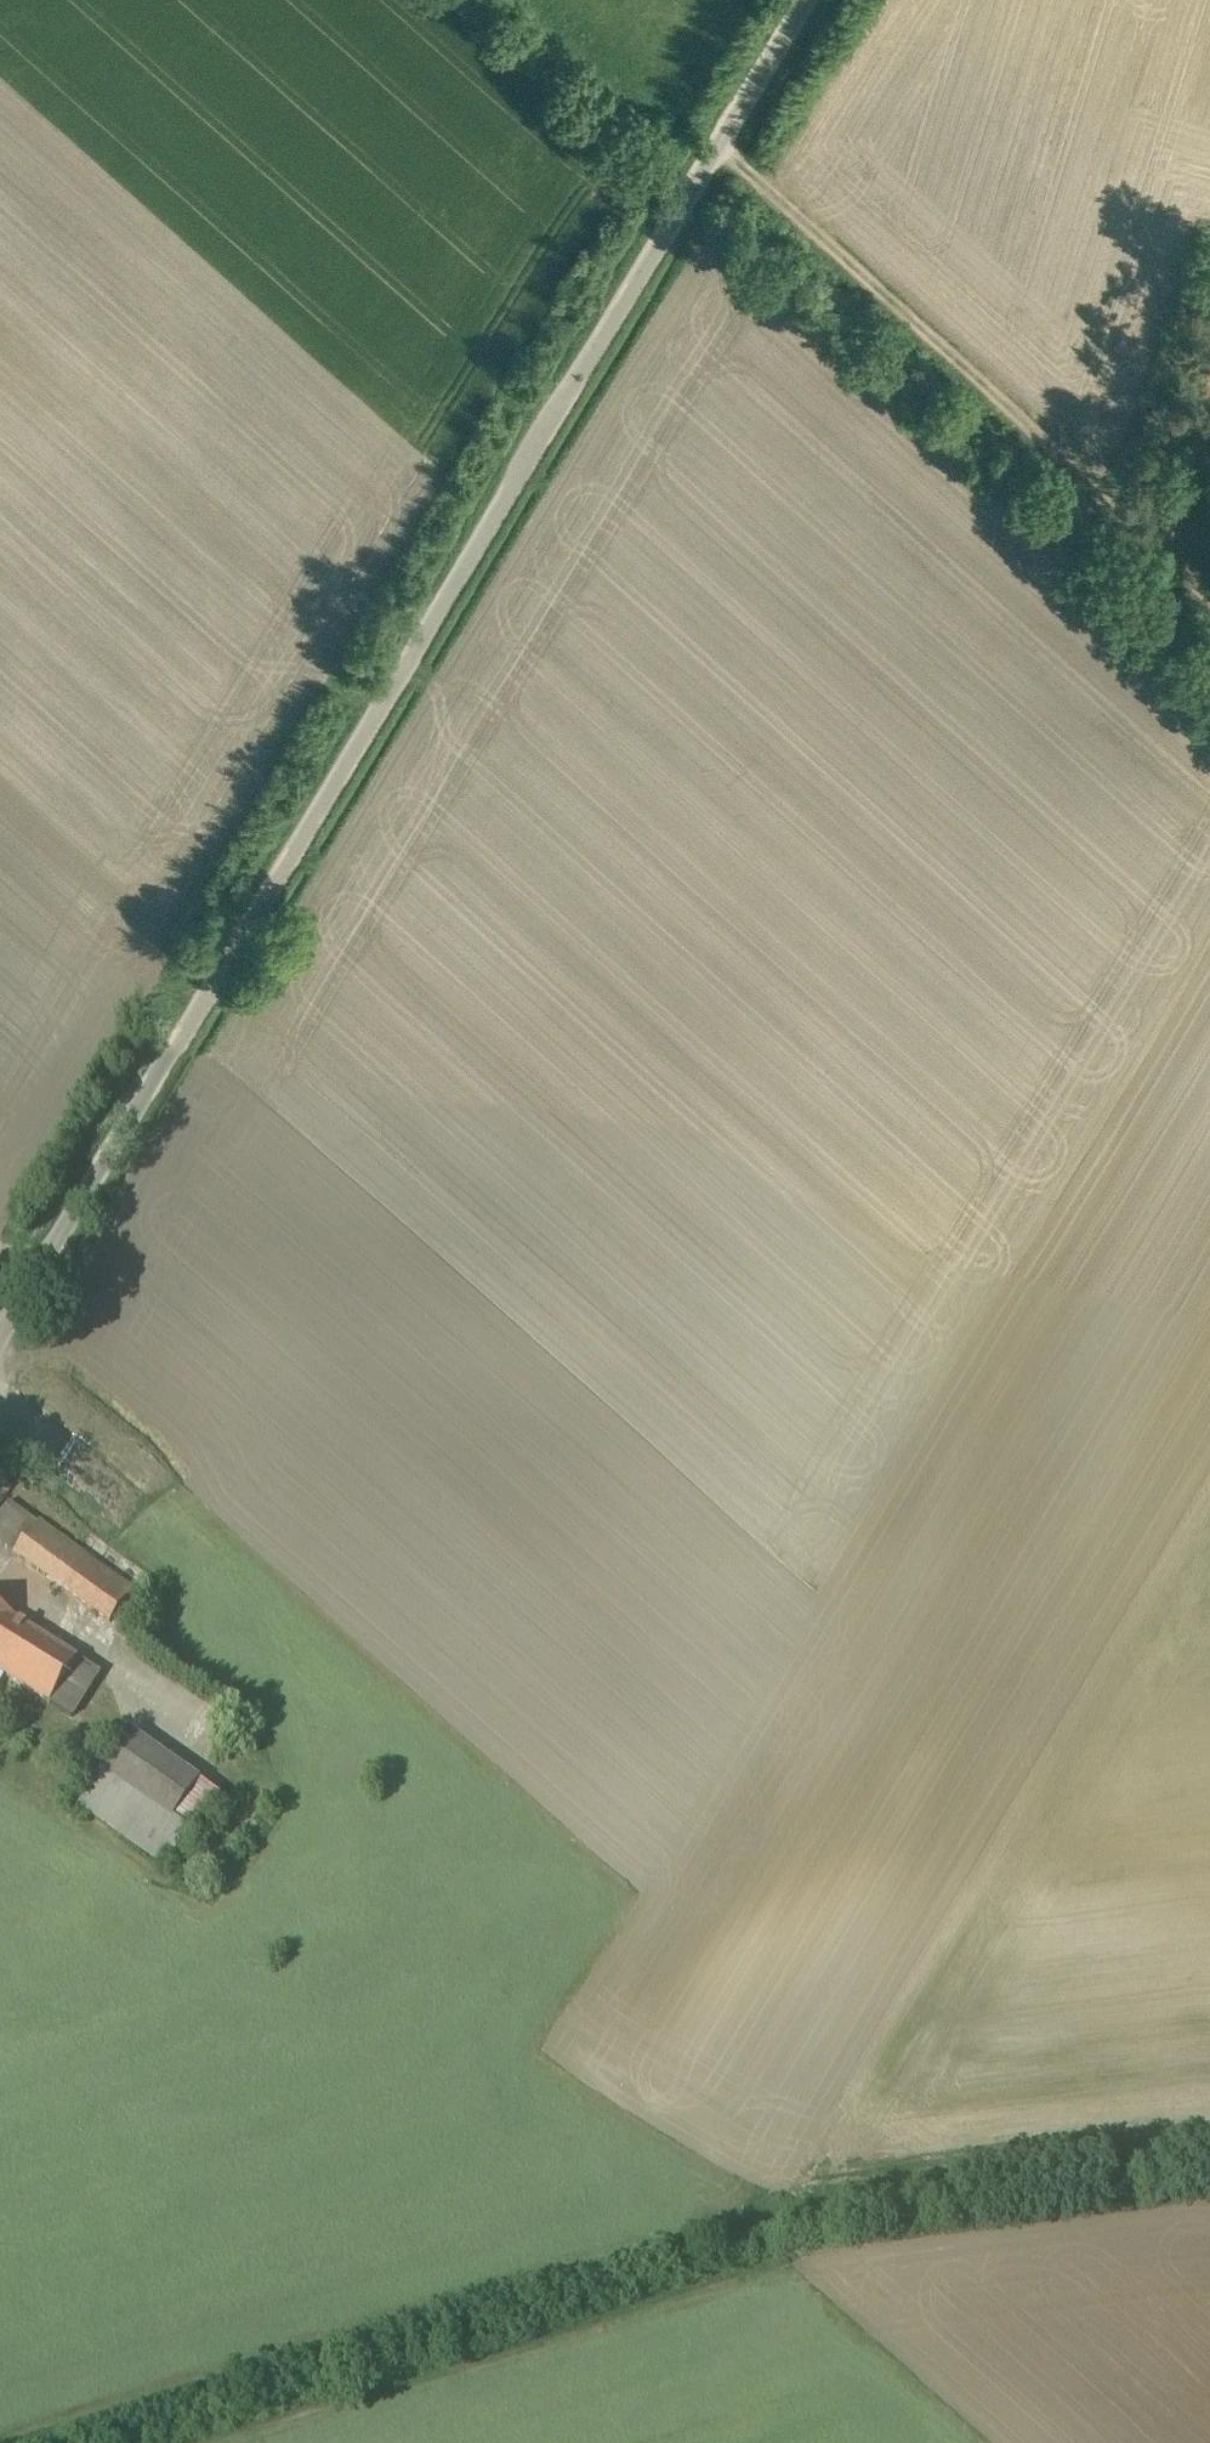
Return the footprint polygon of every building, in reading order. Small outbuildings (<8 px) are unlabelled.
[(0,1487),(0,1507),(9,1493),(0,1487)] [(8,1508),(0,1519),(0,1549),(14,1559),(37,1529),(8,1508)] [(37,1529),(14,1559),(30,1571),(53,1540),(37,1529)] [(151,1579),(136,1600),(53,1540),(30,1571),(236,1721),(259,1690),(166,1622),(181,1601),(151,1579)] [(0,1615),(0,1642),(12,1623),(12,1622),(0,1615)] [(12,1623),(0,1642),(0,1678),(50,1709),(77,1664),(12,1623)] [(199,1788),(128,1738),(100,1777),(171,1828),(172,1826),(199,1788)] [(171,1828),(100,1777),(77,1808),(165,1871),(189,1839),(172,1826),(171,1828)]
